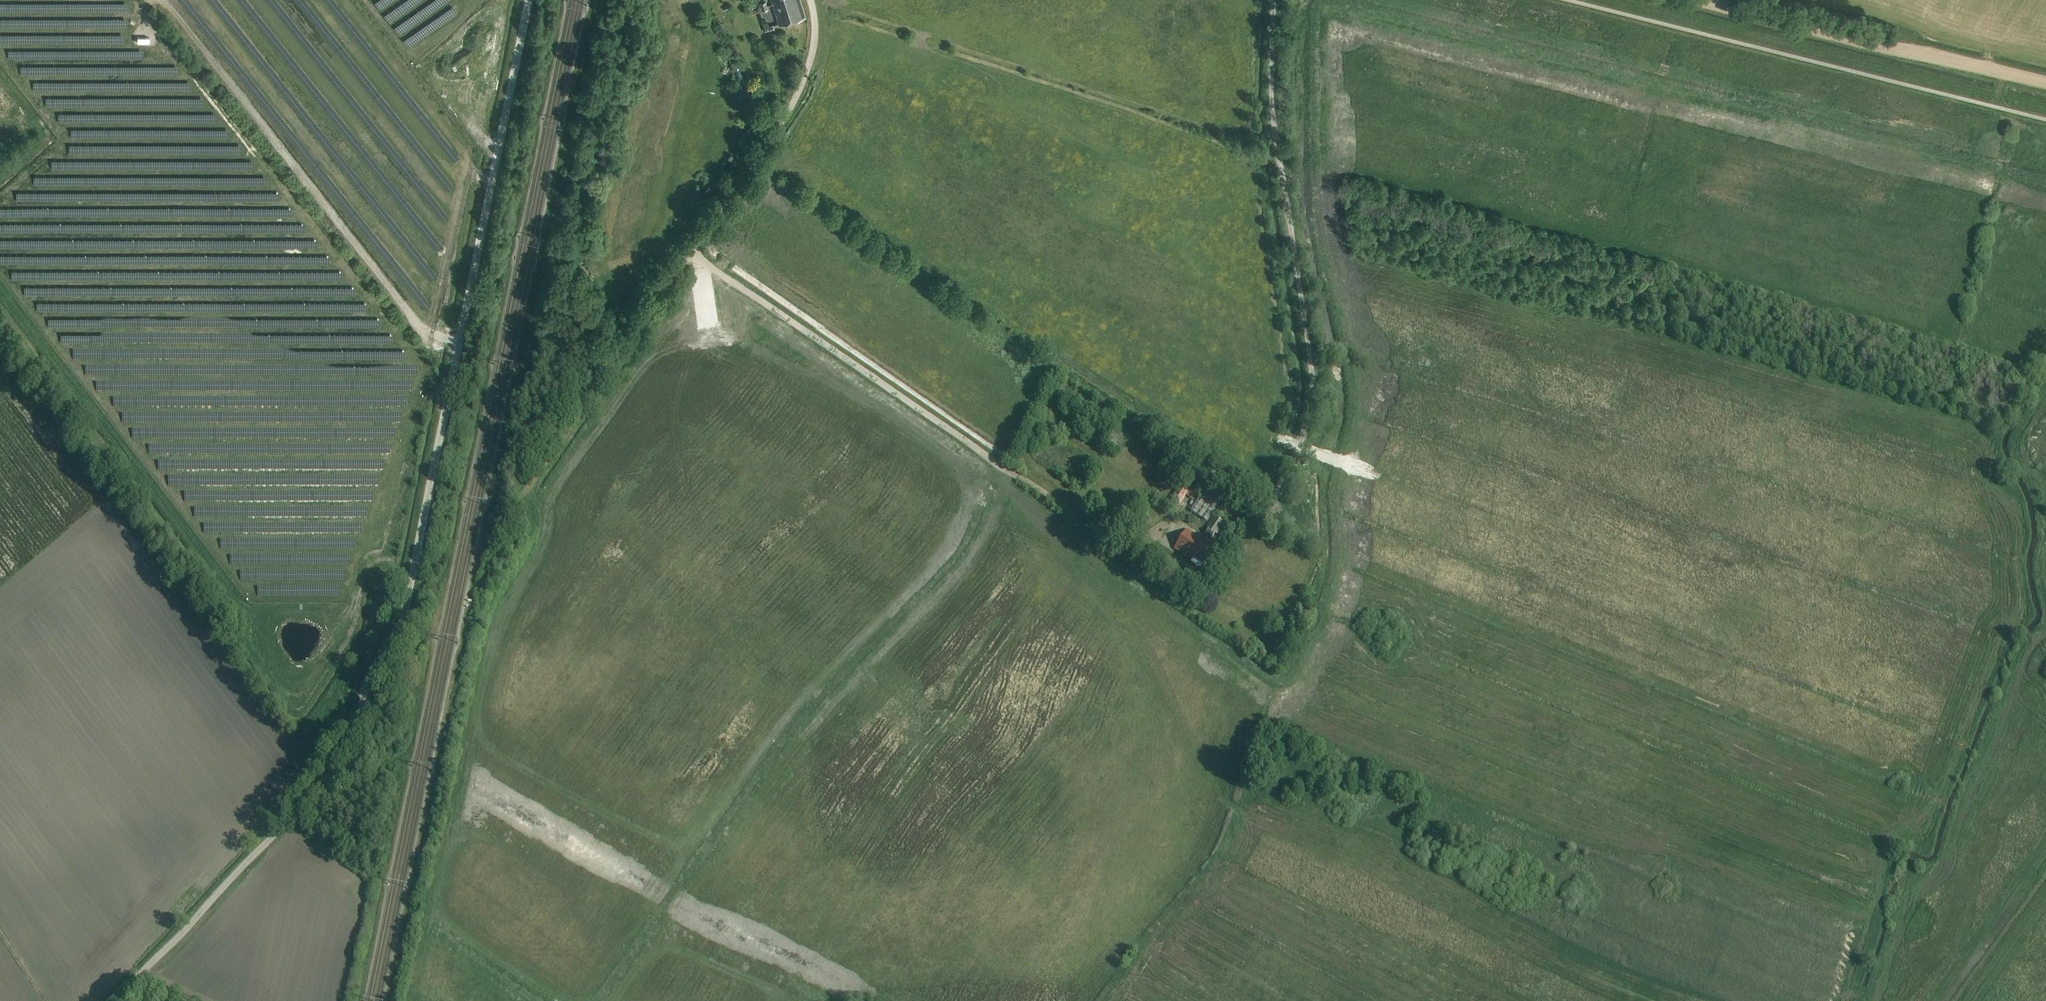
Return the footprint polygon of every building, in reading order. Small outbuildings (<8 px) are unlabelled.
[(779,26),(805,18),(799,0),(771,0),(779,26)] [(755,13),(758,22),(765,20),(762,11),(755,13)] [(765,30),(773,28),(773,25),(769,26),(767,21),(763,23),(765,30)] [(744,66),(739,68),(744,79),(749,76),(744,66)] [(752,82),(735,91),(739,99),(756,91),(752,82)] [(1191,487),(1183,482),(1170,501),(1178,507),(1191,487)] [(1205,533),(1212,538),(1215,533),(1218,535),(1225,525),(1213,517),(1206,527),(1208,529),(1205,533)] [(1249,517),(1245,522),(1251,525),(1255,520),(1249,517)] [(1192,559),(1194,556),(1204,563),(1212,551),(1202,545),(1204,542),(1186,531),(1175,548),(1192,559)]
